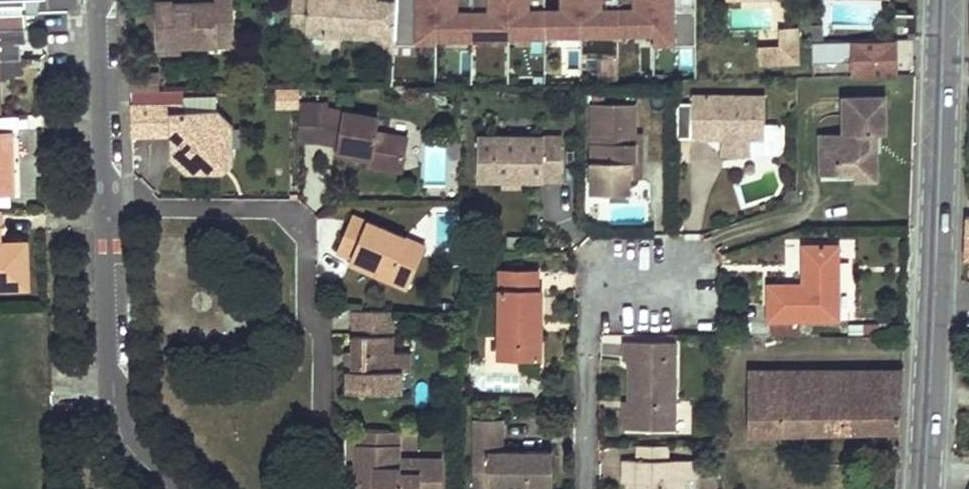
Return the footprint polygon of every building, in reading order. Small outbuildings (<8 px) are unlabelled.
[(307,35),(310,0),(295,0),(293,34),(307,35)] [(307,35),(374,40),(376,3),(377,0),(352,0),(352,1),(341,0),(310,0),(307,35)] [(394,44),(435,45),(435,35),(434,0),(397,0),(394,44)] [(435,35),(472,35),(472,0),(434,0),(435,35)] [(472,35),(508,35),(508,34),(508,0),(472,0),(472,35)] [(544,0),(508,0),(508,34),(544,34),(544,12),(544,0)] [(581,0),(563,0),(563,11),(544,12),(544,34),(581,34),(581,32),(581,0)] [(581,32),(617,32),(617,0),(581,0),(581,32)] [(617,32),(654,32),(654,0),(617,0),(617,32)] [(654,32),(654,36),(694,36),(694,0),(654,0),(654,32)] [(396,5),(376,3),(374,40),(373,49),(394,50),(394,44),(396,5)] [(231,4),(158,5),(159,52),(179,52),(179,48),(231,48),(231,4)] [(798,27),(777,27),(778,44),(756,44),(757,65),(799,64),(798,27)] [(0,29),(0,60),(20,59),(20,43),(26,43),(25,28),(0,29)] [(850,38),(848,76),(895,78),(897,40),(850,38)] [(848,60),(847,41),(814,41),(814,60),(848,60)] [(0,60),(0,73),(20,72),(20,59),(0,60)] [(130,91),(143,91),(143,74),(129,75),(130,91)] [(157,74),(143,74),(143,91),(158,91),(157,74)] [(294,92),(278,93),(278,107),(294,107),(294,92)] [(215,114),(215,97),(183,98),(183,105),(143,106),(141,111),(142,134),(174,134),(174,158),(186,171),(212,170),(229,153),(228,126),(215,114)] [(764,97),(692,97),(691,104),(677,104),(677,139),(690,139),(690,130),(706,130),(706,139),(723,139),(723,147),(749,147),(749,139),(764,139),(764,127),(764,97)] [(884,98),(842,99),(843,135),(827,135),(827,143),(819,151),(820,177),(836,177),(836,169),(843,162),(854,162),(854,176),(854,183),(876,183),(875,155),(868,147),(867,136),(875,135),(885,135),(884,98)] [(380,115),(329,105),(329,102),(299,102),(299,138),(322,139),(342,142),(340,151),(358,155),(359,148),(373,151),(371,157),(370,163),(393,167),(397,154),(405,156),(409,136),(377,129),(380,115)] [(130,106),(131,134),(142,134),(141,111),(143,106),(130,106)] [(634,107),(591,107),(590,193),(634,193),(634,183),(641,183),(641,164),(634,164),(634,138),(634,107)] [(780,131),(777,128),(764,127),(764,139),(749,139),(749,147),(748,155),(776,156),(780,153),(780,131)] [(706,130),(690,130),(690,139),(706,139),(706,130)] [(13,195),(10,131),(0,132),(0,195),(13,195)] [(827,143),(827,135),(819,136),(819,151),(827,143)] [(562,139),(478,138),(477,182),(503,183),(523,183),(562,182),(562,139)] [(749,147),(723,147),(723,157),(748,158),(748,155),(749,147)] [(373,151),(359,148),(358,155),(371,157),(373,151)] [(229,153),(212,170),(214,171),(218,172),(221,173),(225,172),(228,171),(232,167),(233,164),(233,160),(232,158),(230,156),(229,153)] [(397,154),(393,167),(402,169),(405,156),(397,154)] [(854,162),(843,162),(836,169),(836,177),(854,176),(854,162)] [(406,235),(354,213),(338,251),(353,257),(381,268),(378,275),(408,287),(423,253),(403,244),(406,235)] [(317,216),(317,240),(333,241),(333,216),(317,216)] [(426,243),(406,235),(403,244),(423,253),(426,243)] [(30,292),(27,243),(2,244),(0,244),(0,293),(30,292)] [(838,245),(807,245),(807,285),(801,285),(767,285),(767,321),(838,322),(838,245)] [(381,268),(353,257),(350,264),(378,275),(381,268)] [(538,267),(500,267),(500,356),(542,356),(541,327),(534,327),(534,317),(541,317),(541,285),(537,284),(538,267)] [(392,310),(354,310),(355,350),(355,367),(348,367),(349,389),(399,389),(399,370),(411,369),(411,350),(393,350),(392,310)] [(678,339),(627,338),(627,359),(635,359),(634,399),(634,426),(677,426),(678,339)] [(748,370),(748,432),(899,429),(900,401),(901,370),(748,370)] [(691,427),(691,406),(678,405),(678,426),(691,427)] [(505,418),(476,418),(476,469),(490,469),(490,485),(554,485),(554,451),(528,450),(527,453),(520,453),(520,450),(505,450),(505,418)] [(402,456),(402,445),(402,430),(360,430),(360,488),(442,488),(442,457),(402,456)] [(670,444),(639,444),(639,457),(670,457),(670,444)] [(626,457),(626,480),(631,480),(640,479),(640,488),(687,488),(688,476),(700,476),(700,457),(670,457),(639,457),(626,457)] [(631,480),(631,488),(640,488),(640,479),(631,480)]
